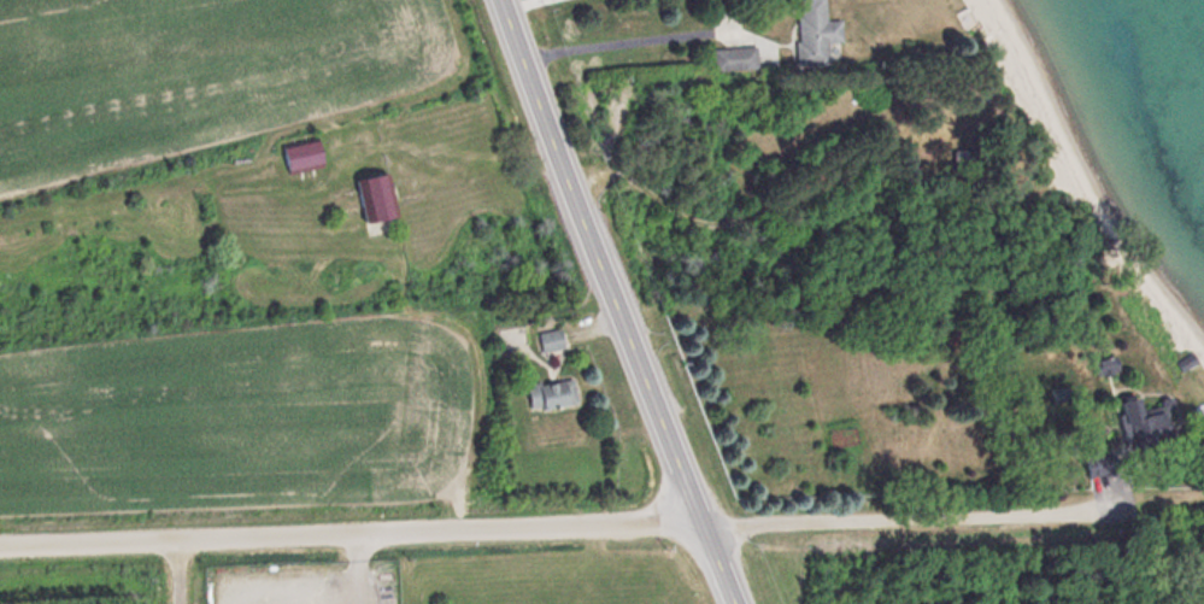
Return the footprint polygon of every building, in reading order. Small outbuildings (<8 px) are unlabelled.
[(837,21),(817,22),(817,8),(794,9),(794,67),(826,67),(825,44),(837,44),(837,21)] [(950,16),(960,32),(971,26),(961,9),(950,16)] [(756,50),(713,50),(713,71),(756,71),(756,50)] [(336,166),(330,141),(289,150),(295,175),(336,166)] [(367,228),(407,226),(404,179),(364,182),(367,228)] [(555,349),(552,331),(530,335),(533,353),(555,349)] [(523,412),(570,405),(567,380),(519,387),(523,412)] [(1133,434),(1135,402),(1114,400),(1112,433),(1133,434)]
